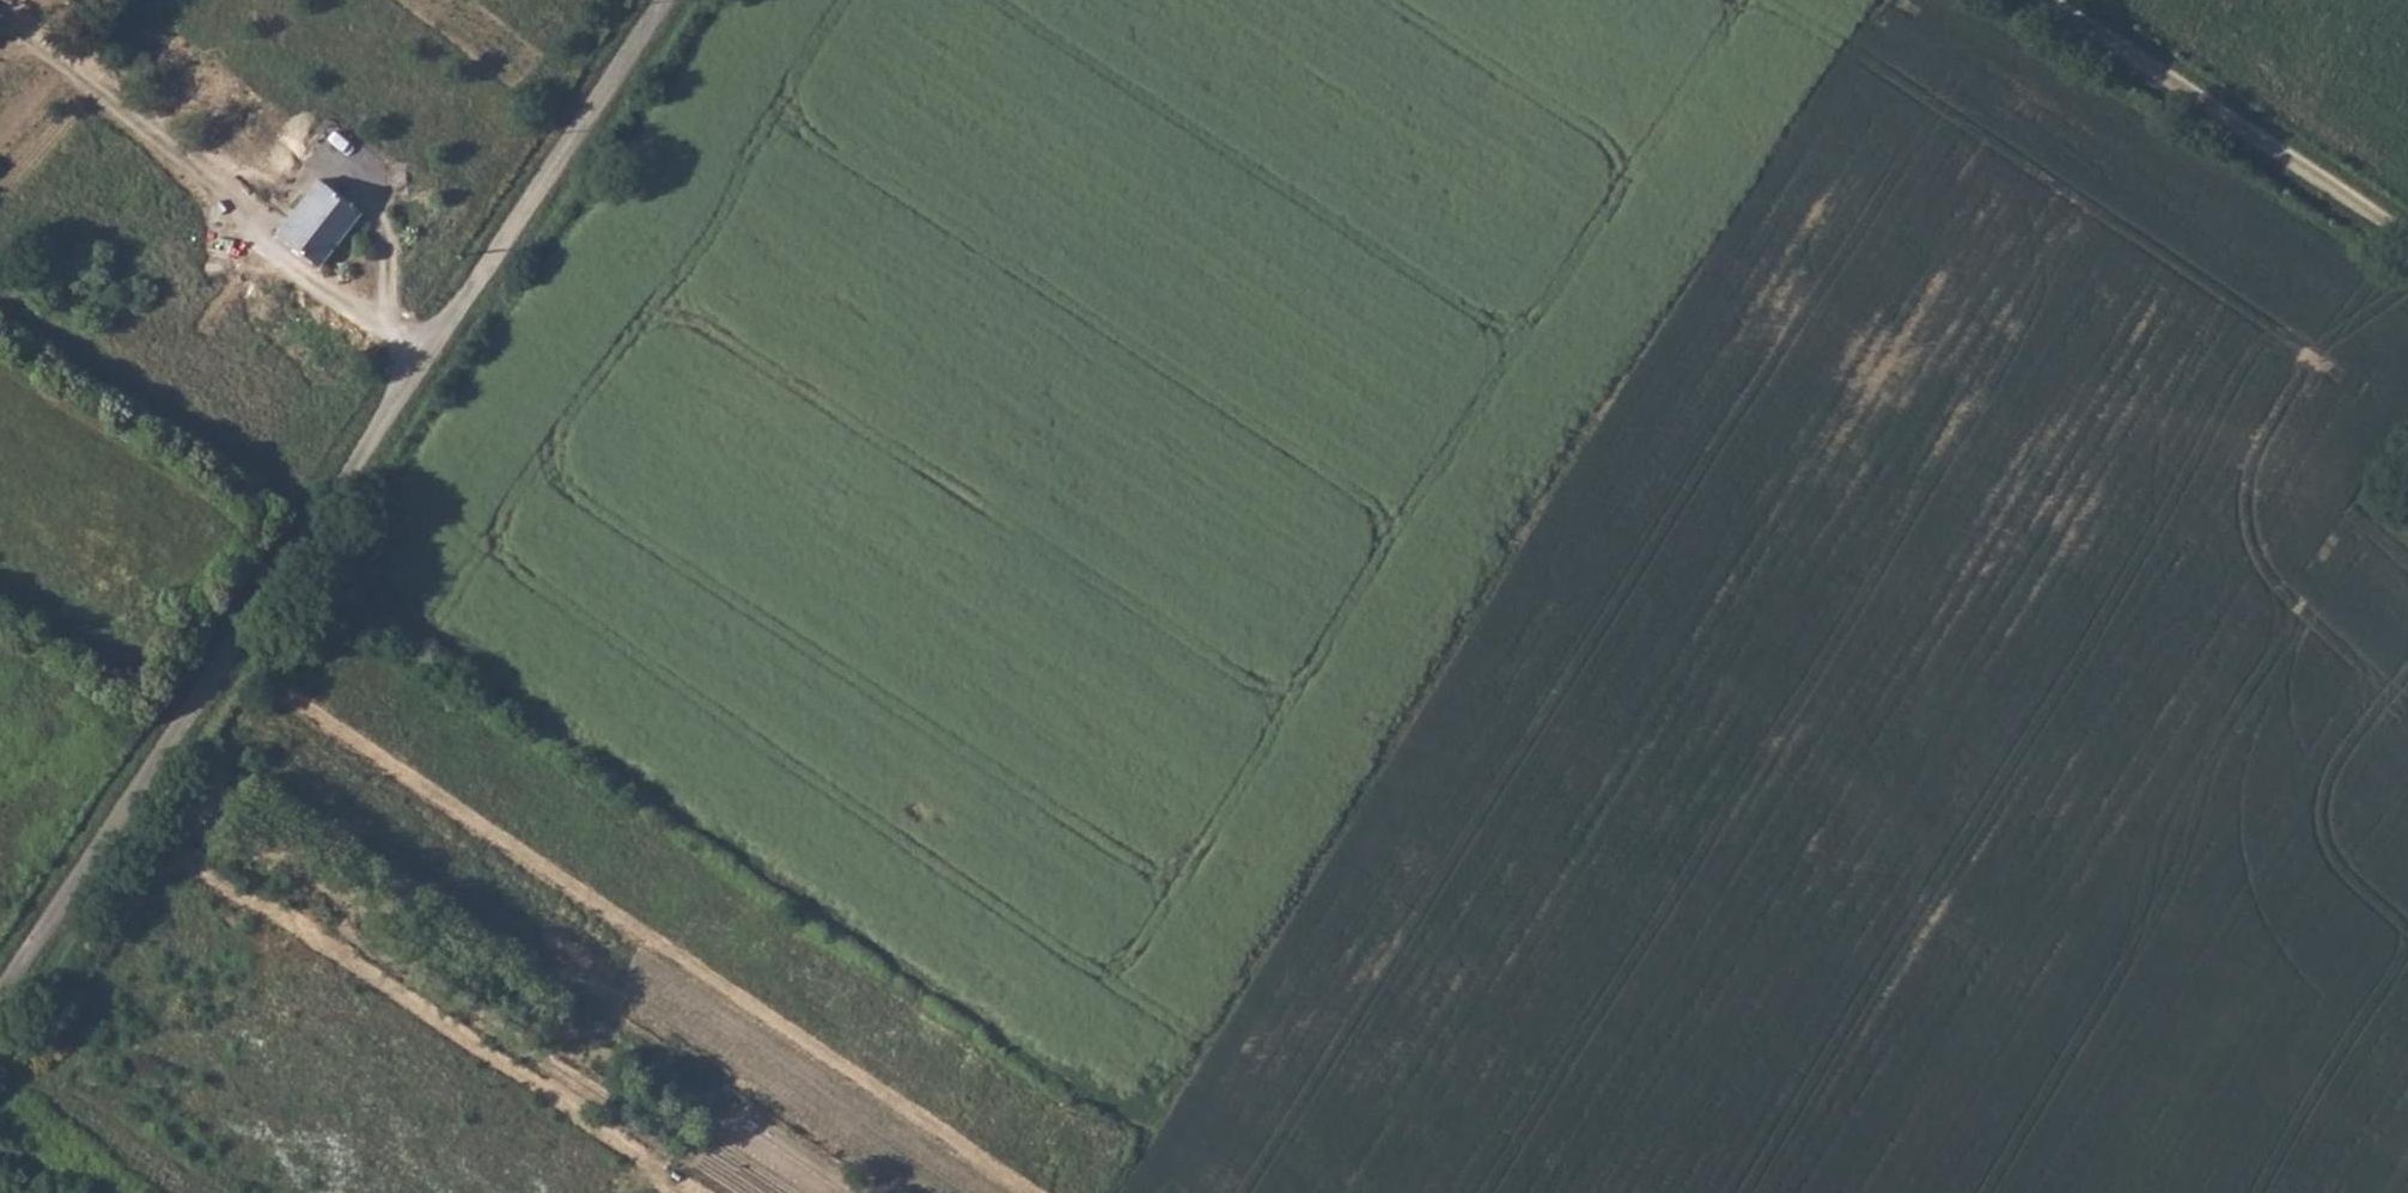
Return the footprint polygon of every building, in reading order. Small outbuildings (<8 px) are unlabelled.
[(322,181),(278,234),(318,265),(362,211),(322,181)]
